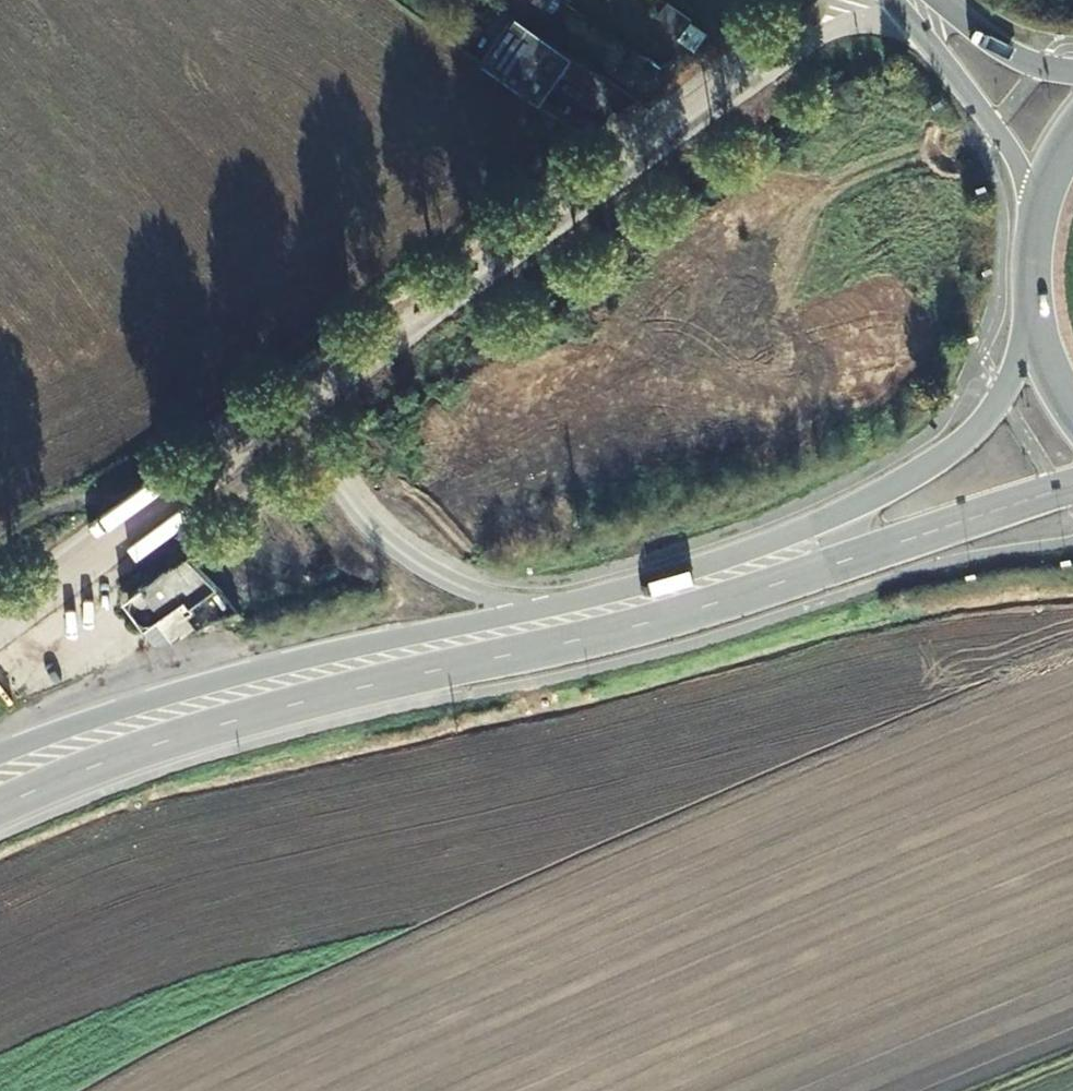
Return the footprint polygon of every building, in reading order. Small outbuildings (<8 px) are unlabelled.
[(533,3),(522,20),(526,22),(532,26),(544,35),(566,2),(562,0),(528,0),(533,3)] [(688,20),(669,6),(660,19),(679,33),(688,20)] [(526,22),(493,70),(498,74),(550,111),(585,63),(544,35),(532,26),(526,22)] [(496,44),(488,38),(472,26),(458,46),(482,62),(496,44)] [(652,61),(642,54),(634,65),(621,56),(611,68),(636,85),(652,61)] [(175,548),(116,591),(121,604),(126,611),(132,617),(138,620),(144,619),(151,616),(175,599),(181,601),(209,584),(175,548)]
